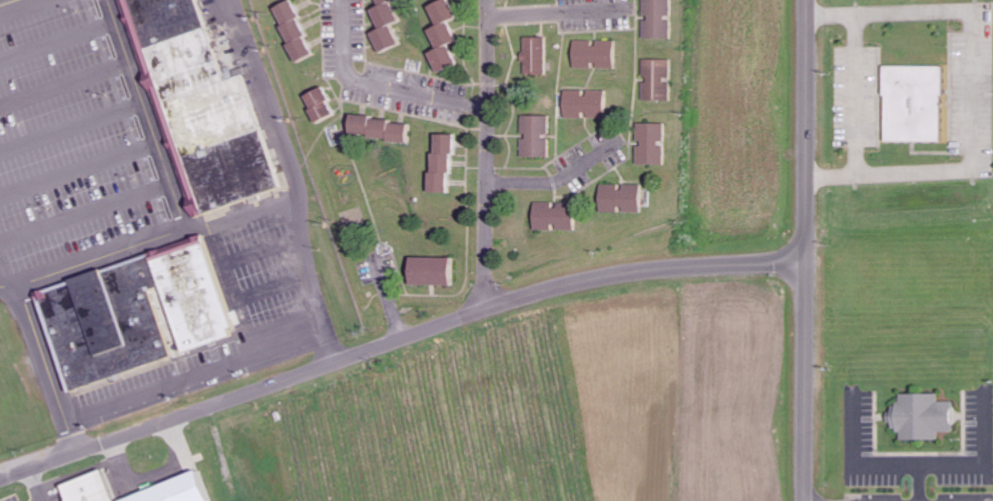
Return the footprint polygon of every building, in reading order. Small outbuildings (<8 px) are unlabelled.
[(201,213),(280,188),(244,74),(223,79),(197,0),(127,0),(201,213)] [(273,9),(298,61),(312,55),(304,36),(308,34),(292,0),(273,9)] [(398,45),(390,24),(398,21),(390,0),(392,0),(375,0),(378,6),(370,9),(378,30),(371,33),(378,52),(398,45)] [(436,27),(427,30),(435,50),(427,54),(435,72),(455,64),(447,45),(456,41),(447,20),(455,17),(448,0),(443,0),(427,6),(436,27)] [(671,0),(643,0),(643,19),(643,39),(670,40),(671,0)] [(547,75),(547,38),(524,38),(524,75),(547,75)] [(615,41),(574,41),(574,69),(616,68),(615,41)] [(669,102),(670,60),(643,60),(642,101),(669,102)] [(883,141),(940,142),(941,67),(884,66),(883,141)] [(304,97),(316,123),(334,114),(322,89),(304,97)] [(604,91),(564,91),(564,118),(605,117),(604,91)] [(521,137),(521,157),(549,157),(550,117),(522,116),(521,137)] [(348,137),(407,141),(408,121),(349,118),(348,137)] [(664,165),(665,124),(637,124),(637,164),(664,165)] [(454,192),(454,135),(431,135),(432,192),(454,192)] [(640,185),(600,185),(600,214),(641,213),(640,185)] [(574,231),(574,205),(534,204),(534,231),(574,231)] [(32,295),(66,391),(170,357),(147,290),(156,287),(179,353),(232,336),(197,242),(32,295)] [(455,258),(410,257),(409,286),(455,287),(455,258)] [(953,402),(939,402),(939,394),(897,394),(897,417),(892,417),(891,432),(901,432),(901,441),(940,441),(940,432),(953,432),(953,402)] [(65,500),(112,500),(100,469),(59,486),(65,500)] [(192,471),(120,500),(205,500),(192,471)]
